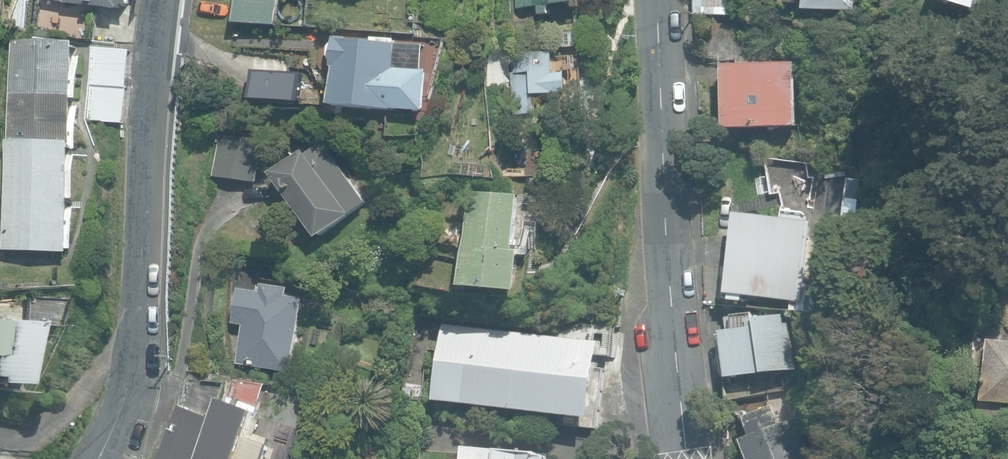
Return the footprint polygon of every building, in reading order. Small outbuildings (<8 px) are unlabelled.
[(122,11),(122,6),(132,7),(133,0),(50,0),(66,2),(66,4),(122,11)] [(277,25),(278,0),(238,0),(235,24),(277,25)] [(518,9),(583,4),(583,0),(518,0),(518,9)] [(696,16),(731,15),(731,0),(696,0),(696,16)] [(803,12),(857,11),(857,0),(803,0),(803,12)] [(975,9),(977,0),(943,0),(975,9)] [(333,67),(330,106),(425,111),(427,71),(395,70),(397,39),(372,37),(372,42),(334,40),(332,67),(333,67)] [(12,41),(9,141),(73,144),(77,43),(12,41)] [(90,84),(127,88),(131,51),(94,47),(90,84)] [(558,52),(514,54),(516,74),(512,74),(514,117),(539,115),(538,97),(572,95),(571,73),(559,73),(558,52)] [(724,67),(728,130),(800,127),(797,63),(724,67)] [(279,100),(314,104),(316,81),(282,77),(279,100)] [(124,124),(127,88),(90,84),(87,120),(124,124)] [(212,176),(257,183),(263,140),(217,134),(212,176)] [(73,144),(9,141),(5,250),(69,253),(73,144)] [(274,175),(321,239),(369,203),(335,158),(333,159),(322,143),(307,154),(305,151),(274,175)] [(462,287),(518,293),(522,253),(516,252),(521,197),(471,192),(469,212),(462,287)] [(794,311),(814,313),(817,287),(806,286),(813,222),(738,214),(730,295),(795,302),(794,311)] [(239,363),(295,373),(304,319),(307,300),(289,296),(290,290),(263,285),(261,293),(239,289),(233,322),(246,325),(239,363)] [(724,333),(730,378),(796,370),(790,323),(785,324),(784,315),(755,319),(754,313),(733,316),(735,331),(724,333)] [(13,385),(35,323),(0,321),(0,384),(13,385)] [(435,400),(593,419),(602,342),(444,323),(435,400)] [(1003,419),(1004,405),(1007,405),(1007,342),(989,341),(984,397),(980,397),(978,417),(1003,419)] [(228,401),(258,412),(267,384),(234,380),(228,401)] [(271,445),(269,444),(271,440),(256,434),(261,421),(256,418),(258,413),(227,401),(223,399),(216,418),(184,407),(161,458),(266,458),(271,445)] [(796,419),(783,424),(775,405),(745,417),(753,437),(743,441),(751,458),(812,458),(796,419)] [(548,450),(460,443),(459,458),(547,458),(548,450)]
